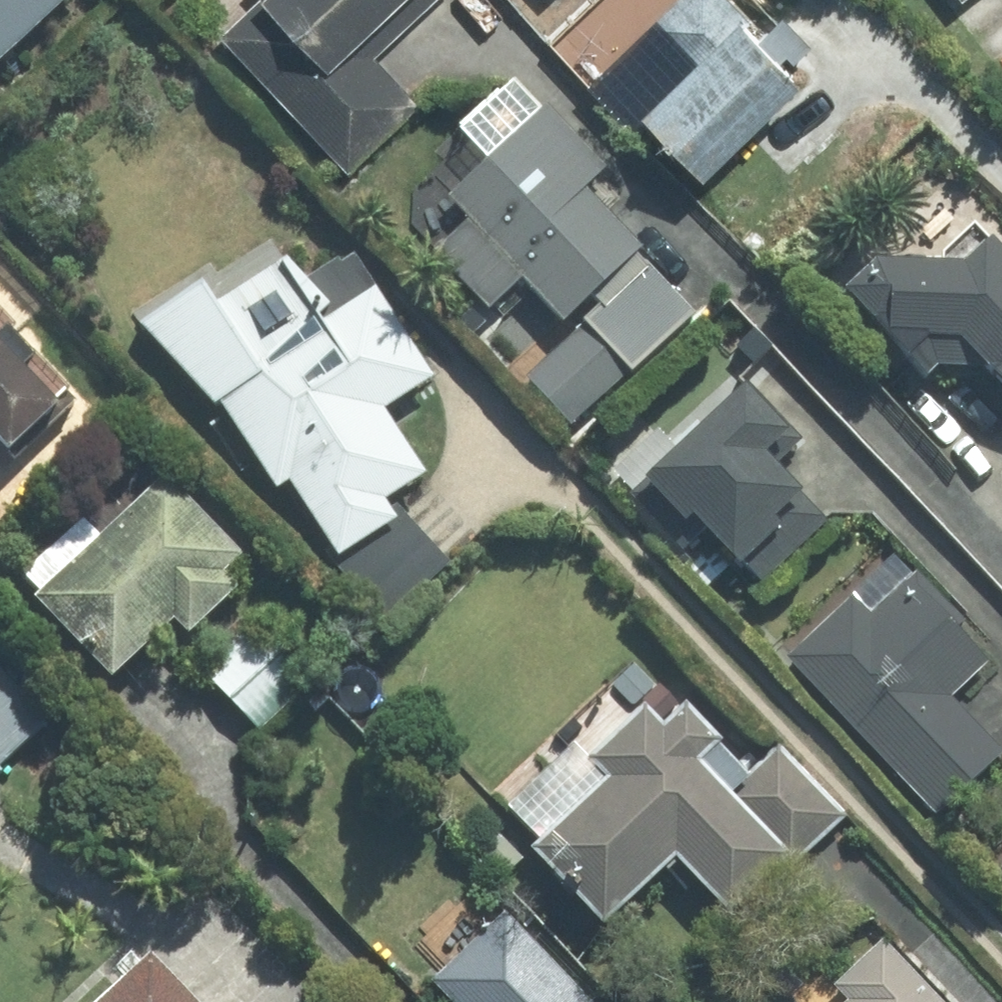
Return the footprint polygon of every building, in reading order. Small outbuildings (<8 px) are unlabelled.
[(77,0),(0,0),(0,73),(77,0)] [(207,24),(342,173),(424,100),(370,39),(414,0),(234,0),(207,24)] [(641,21),(685,69),(634,115),(703,191),(812,92),(729,0),(664,0),(641,21)] [(543,125),(408,249),(492,340),(527,307),(547,328),(497,375),(564,448),(693,329),(565,191),(586,171),(543,125)] [(845,285),(932,378),(965,347),(1001,387),(1001,246),(994,237),(961,268),(915,220),(845,285)] [(196,416),(232,395),(359,608),(465,545),(389,420),(435,393),(358,264),(303,297),(263,231),(132,309),(196,416)] [(5,460),(74,398),(0,316),(0,454),(5,460)] [(721,372),(624,475),(730,575),(797,504),(751,460),(781,429),(721,372)] [(163,470),(30,599),(112,683),(245,553),(163,470)] [(777,650),(928,830),(1001,768),(1001,748),(953,690),(988,661),(896,551),(777,650)] [(51,730),(0,676),(0,777),(51,730)] [(671,714),(524,852),(599,930),(666,868),(724,929),(847,813),(778,741),(736,782),(671,714)] [(430,987),(445,1001),(595,1001),(508,912),(430,987)] [(880,939),(815,1001),(941,1001),(880,939)] [(156,958),(108,1001),(197,1001),(156,958)]
